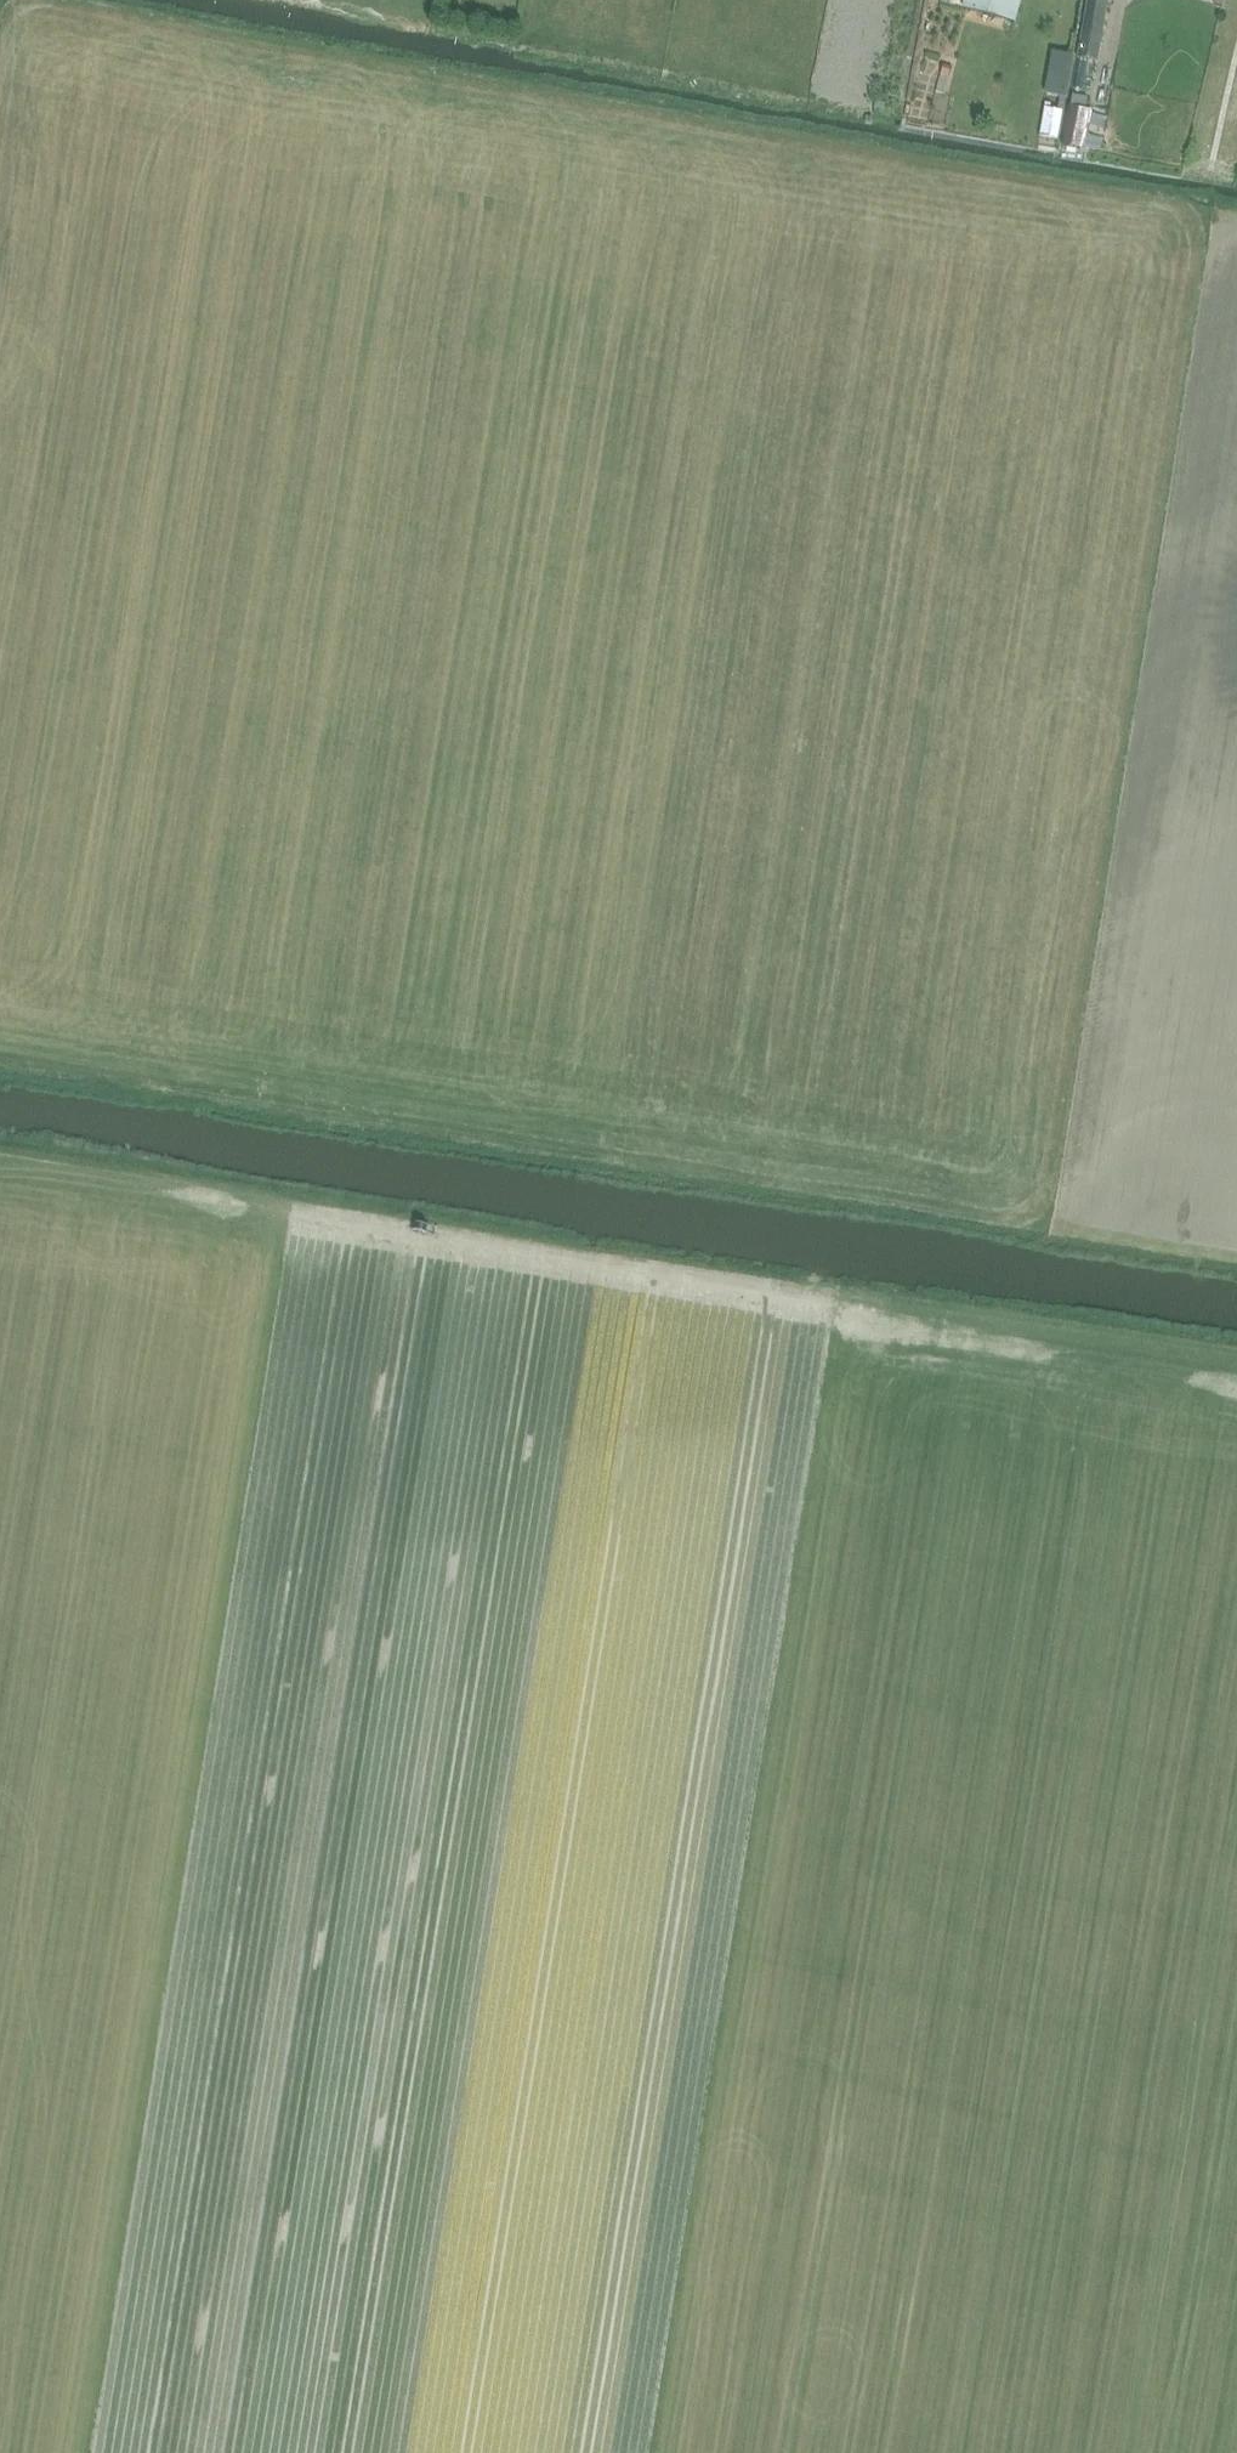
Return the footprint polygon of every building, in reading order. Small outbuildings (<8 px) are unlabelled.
[(964,10),(1015,23),(1021,0),(966,0),(964,10)] [(1096,62),(1107,3),(1088,0),(1078,58),(1096,62)] [(1049,41),(1046,66),(1076,70),(1079,45),(1049,41)] [(1093,110),(1069,106),(1062,146),(1085,150),(1093,110)]
